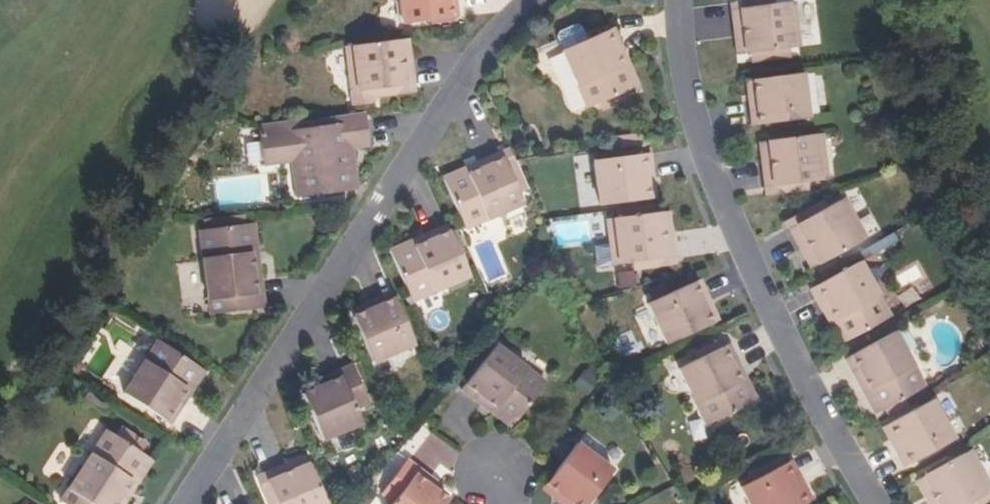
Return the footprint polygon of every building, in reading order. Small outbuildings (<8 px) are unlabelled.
[(402,25),(458,18),(456,0),(399,0),(402,25)] [(731,10),(775,5),(774,0),(741,0),(731,1),(731,10)] [(744,34),(747,54),(749,54),(770,51),(770,60),(790,58),(789,49),(791,49),(788,24),(797,23),(794,3),(775,5),(731,10),(735,35),(744,34)] [(788,24),(791,49),(799,48),(797,23),(788,24)] [(631,89),(616,54),(622,51),(612,29),(561,51),(587,109),(631,89)] [(744,34),(735,35),(737,55),(747,54),(744,34)] [(403,59),(411,58),(408,39),(400,40),(403,59)] [(369,89),(414,83),(411,58),(403,59),(400,40),(354,46),(356,70),(349,71),(351,91),(369,89)] [(356,70),(354,46),(346,47),(349,71),(356,70)] [(616,54),(631,89),(638,86),(622,51),(616,54)] [(751,63),(770,60),(770,51),(749,54),(751,63)] [(755,100),(749,102),(751,126),(808,119),(803,74),(753,80),(755,100)] [(755,100),(753,80),(746,81),(749,102),(755,100)] [(415,92),(414,83),(369,89),(371,98),(415,92)] [(302,122),(302,129),(319,127),(318,120),(302,122)] [(352,148),(348,123),(319,127),(302,129),(260,135),(264,165),(292,161),(298,198),(354,191),(348,148),(352,148)] [(817,160),(824,159),(821,134),(813,135),(817,160)] [(809,182),(827,180),(824,159),(817,160),(813,135),(767,141),(770,162),(762,163),(765,187),(809,182)] [(770,162),(767,141),(759,143),(762,163),(770,162)] [(348,148),(354,191),(358,190),(352,148),(348,148)] [(480,170),(445,185),(465,229),(522,205),(499,153),(477,162),(480,170)] [(648,199),(645,180),(653,179),(650,154),(594,161),(599,206),(648,199)] [(480,170),(477,162),(442,177),(445,185),(480,170)] [(645,180),(648,199),(655,199),(653,179),(645,180)] [(809,182),(765,187),(766,196),(810,191),(809,182)] [(854,216),(843,199),(827,208),(788,229),(801,252),(809,248),(819,265),(859,243),(846,220),(854,216)] [(785,222),(788,229),(827,208),(823,201),(785,222)] [(663,233),(671,231),(669,212),(660,213),(663,233)] [(631,261),(675,256),(671,231),(663,233),(660,213),(614,219),(618,243),(609,244),(611,264),(631,261)] [(846,220),(859,243),(867,238),(854,216),(846,220)] [(618,243),(614,219),(606,220),(609,244),(618,243)] [(254,281),(261,280),(254,223),(246,224),(254,281)] [(254,281),(246,224),(199,231),(210,315),(264,308),(261,280),(254,281)] [(426,242),(393,257),(411,301),(468,277),(446,225),(423,235),(426,242)] [(426,242),(423,235),(389,250),(393,257),(426,242)] [(809,248),(801,252),(811,270),(819,265),(809,248)] [(676,265),(675,256),(631,261),(632,270),(676,265)] [(829,308),(847,341),(890,317),(859,263),(810,290),(822,312),(829,308)] [(632,270),(615,273),(617,289),(635,287),(632,270)] [(711,325),(702,306),(710,302),(699,280),(648,304),(666,345),(711,325)] [(372,308),(353,316),(372,362),(414,345),(391,292),(369,301),(372,308)] [(372,308),(369,301),(350,309),(353,316),(372,308)] [(702,306),(711,325),(719,321),(710,302),(702,306)] [(829,308),(822,312),(840,344),(847,341),(829,308)] [(864,376),(882,410),(925,387),(895,331),(845,358),(857,380),(864,376)] [(178,400),(199,368),(158,341),(124,394),(170,425),(184,404),(178,400)] [(750,404),(733,370),(741,366),(729,344),(678,369),(706,426),(750,404)] [(486,399),(516,421),(545,383),(495,345),(461,389),(482,405),(486,399)] [(120,390),(140,358),(124,348),(103,380),(120,390)] [(324,376),(327,383),(316,388),(303,393),(322,440),(361,423),(356,410),(369,404),(352,364),(324,376)] [(733,370),(750,404),(758,400),(741,366),(733,370)] [(178,400),(184,404),(205,372),(199,368),(178,400)] [(571,382),(584,396),(600,381),(588,368),(571,382)] [(327,383),(324,376),(314,381),(316,388),(327,383)] [(864,376),(857,380),(875,414),(882,410),(864,376)] [(486,399),(482,405),(511,427),(516,421),(486,399)] [(898,442),(892,445),(903,466),(954,439),(932,399),(888,423),(898,442)] [(898,442),(888,423),(882,427),(892,445),(898,442)] [(402,446),(445,480),(462,458),(419,425),(402,446)] [(145,456),(106,431),(60,503),(62,503),(115,503),(145,456)] [(558,502),(560,503),(587,503),(613,471),(576,443),(547,483),(563,496),(558,502)] [(983,471),(971,449),(964,453),(975,475),(983,471)] [(370,487),(380,495),(406,460),(397,452),(388,463),(370,487)] [(964,453),(923,476),(932,494),(925,498),(928,503),(966,503),(976,498),(989,491),(989,483),(983,471),(975,475),(964,453)] [(152,461),(145,456),(115,503),(124,503),(152,461)] [(290,472),(308,465),(304,456),(287,464),(290,472)] [(795,485),(803,481),(791,459),(740,487),(749,503),(803,503),(805,503),(795,485)] [(426,483),(430,478),(406,460),(380,495),(391,503),(446,503),(448,501),(436,492),(426,483)] [(357,477),(370,487),(388,463),(357,477)] [(308,465),(290,472),(287,464),(264,473),(277,503),(325,503),(308,465)] [(264,473),(256,477),(268,503),(277,503),(264,473)] [(932,494),(923,476),(916,480),(925,498),(932,494)] [(426,483),(436,492),(440,486),(430,478),(426,483)] [(795,485),(805,503),(813,499),(803,481),(795,485)] [(563,496),(547,483),(542,489),(558,502),(563,496)]
